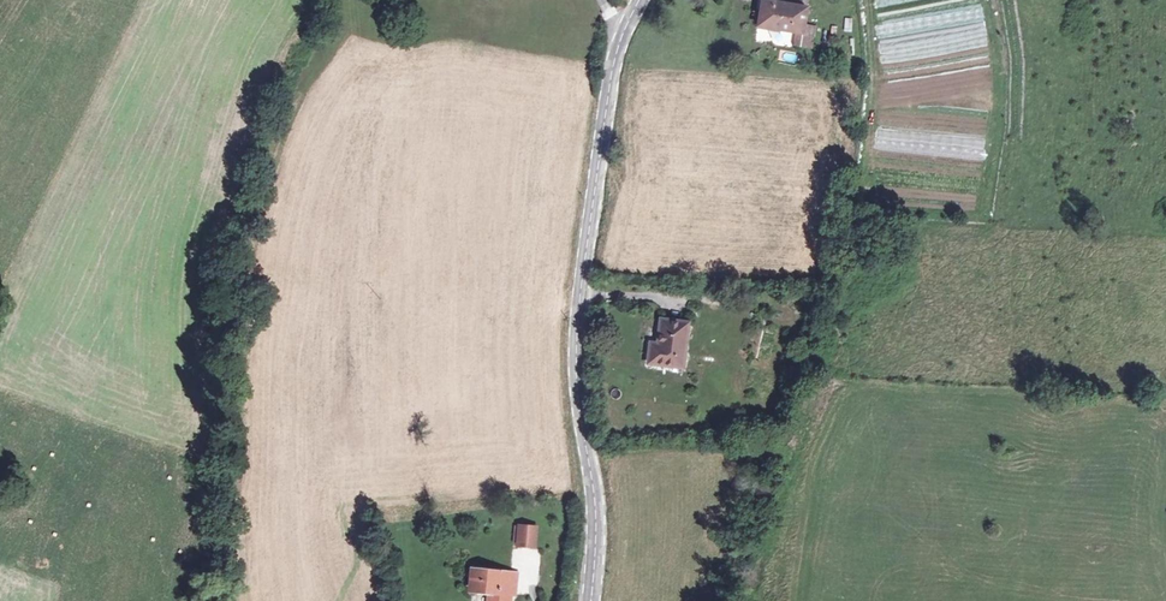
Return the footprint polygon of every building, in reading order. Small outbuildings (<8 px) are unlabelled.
[(753,20),(793,24),(798,24),(799,16),(801,0),(755,0),(753,20)] [(810,17),(799,16),(798,24),(793,24),(792,36),(808,37),(810,17)] [(646,342),(644,362),(677,366),(683,324),(680,323),(660,321),(656,320),(653,343),(646,342)] [(535,548),(537,528),(521,527),(519,546),(535,548)] [(498,572),(483,570),(474,569),(472,591),(486,593),(486,600),(509,600),(510,595),(507,594),(509,574),(498,572)] [(517,575),(509,574),(507,594),(510,595),(514,595),(517,575)]
